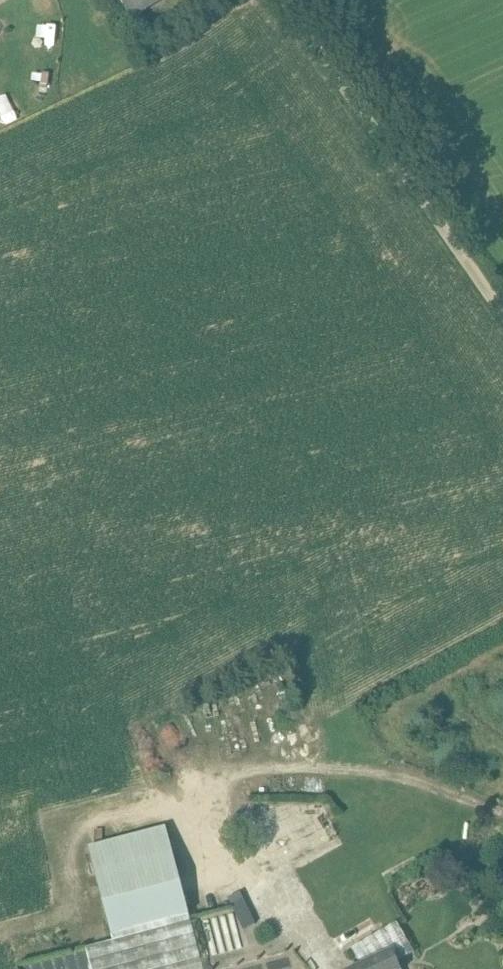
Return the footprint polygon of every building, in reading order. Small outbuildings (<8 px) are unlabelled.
[(162,0),(119,0),(131,19),(162,0)] [(165,827),(89,847),(113,936),(112,936),(113,942),(190,922),(165,827)] [(346,849),(301,873),(344,953),(389,929),(346,849)] [(229,899),(245,931),(257,925),(244,898),(242,900),(238,893),(229,899)] [(113,942),(87,949),(93,968),(204,968),(192,921),(190,922),(113,942)] [(392,951),(354,968),(400,968),(392,951)]
